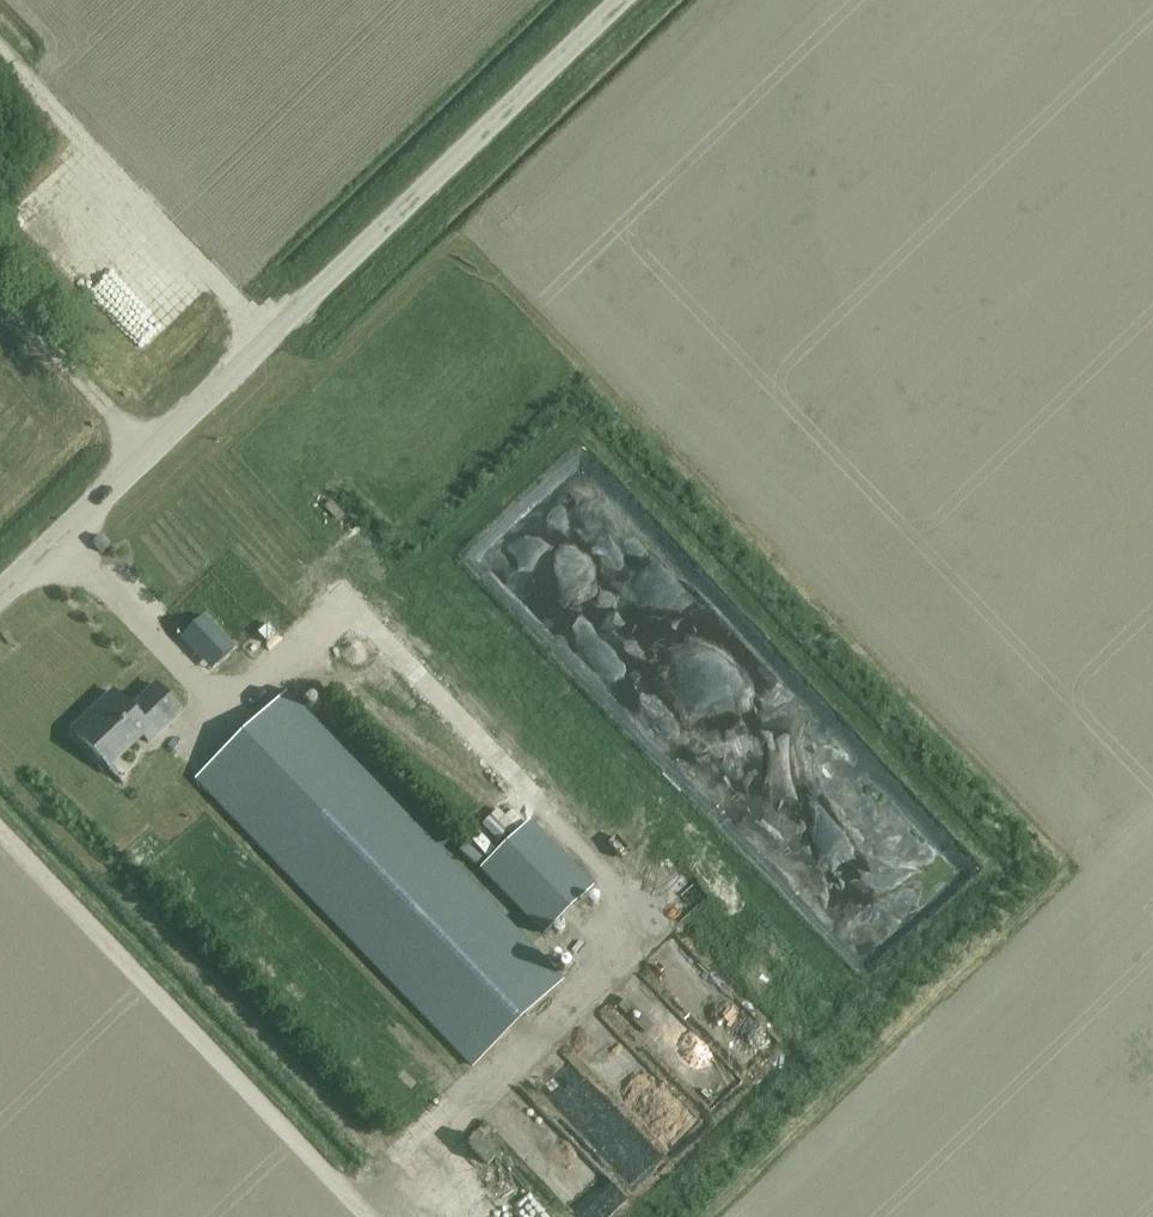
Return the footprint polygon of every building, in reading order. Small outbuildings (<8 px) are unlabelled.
[(204,617),(182,637),(212,670),(234,650),(204,617)] [(100,706),(104,710),(77,737),(109,768),(142,736),(149,743),(169,723),(181,711),(157,685),(156,685),(144,698),(132,710),(114,692),(100,706)] [(563,980),(287,693),(198,779),(474,1066),(563,980)] [(593,887),(531,822),(483,869),(545,933),(593,887)] [(651,879),(666,894),(685,877),(670,861),(651,879)] [(746,1019),(659,940),(642,959),(729,1038),(746,1019)] [(690,1025),(658,998),(648,1009),(617,982),(604,996),(668,1051),(690,1025)] [(591,1061),(620,1071),(629,1047),(599,1036),(591,1061)] [(619,1165),(653,1137),(637,1118),(627,1127),(609,1106),(586,1126),(619,1165)]
